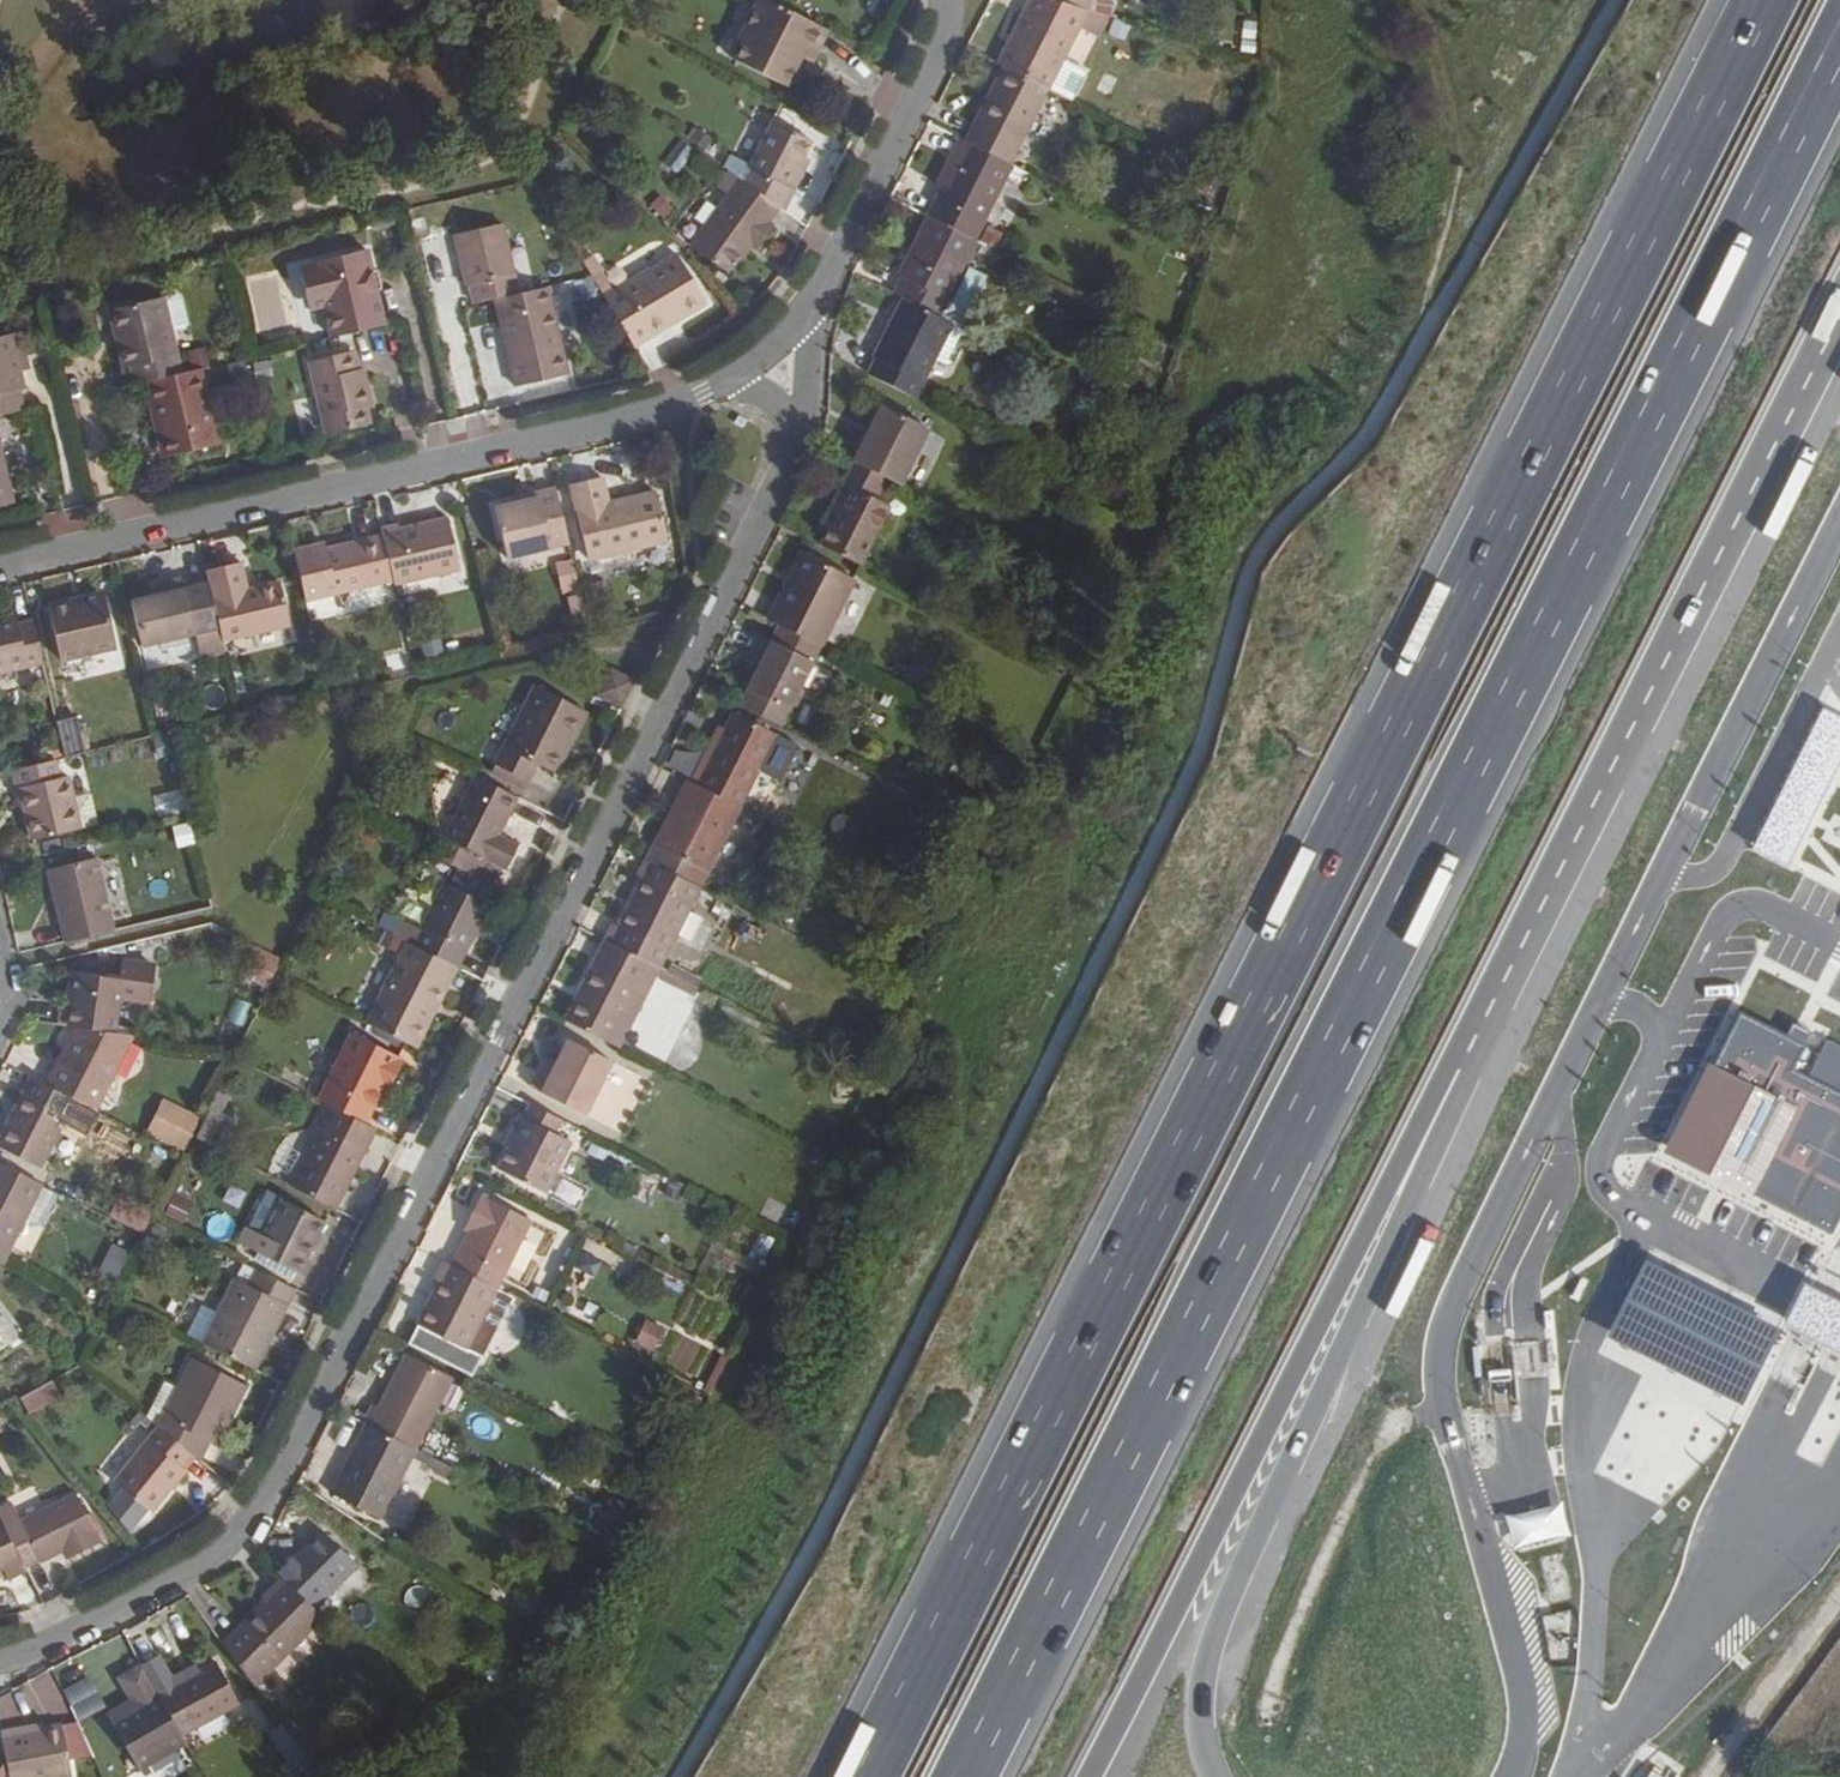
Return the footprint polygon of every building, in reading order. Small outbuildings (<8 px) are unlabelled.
[(813,64),(828,31),(766,0),(758,0),(738,39),(743,41),(734,60),(787,87),(801,59),(813,64)] [(1052,0),(1031,0),(999,64),(1003,66),(1050,89),(1074,102),(1088,76),(1063,62),(1080,29),(1089,12),(1052,0)] [(1089,12),(1091,12),(1093,0),(1052,0),(1089,12)] [(1108,0),(1093,0),(1091,12),(1109,18),(1112,19),(1114,1),(1108,0)] [(1089,12),(1080,29),(1099,39),(1109,18),(1091,12),(1089,12)] [(1050,89),(1003,66),(966,141),(1013,164),(1050,89)] [(814,143),(772,122),(742,181),(782,209),(786,213),(805,175),(798,172),(806,157),(814,143)] [(698,129),(690,140),(705,151),(713,140),(698,129)] [(957,161),(943,187),(937,200),(983,223),(1013,164),(966,141),(960,137),(950,156),(957,161)] [(666,157),(682,168),(695,149),(680,138),(666,157)] [(957,161),(950,156),(936,183),(943,187),(957,161)] [(811,161),(806,157),(798,172),(805,175),(811,161)] [(690,245),(729,274),(737,262),(750,246),(753,249),(756,251),(773,230),(775,226),(771,223),(782,209),(742,181),(730,172),(718,186),(728,193),(690,245)] [(660,195),(650,205),(663,218),(673,209),(660,195)] [(937,200),(929,216),(976,239),(983,223),(937,200)] [(899,274),(902,276),(892,296),(903,301),(951,325),(960,307),(949,302),(979,241),(976,239),(929,216),(899,274)] [(514,275),(503,226),(456,236),(468,286),(471,286),(476,305),(495,301),(518,295),(514,275)] [(753,249),(750,246),(737,262),(741,266),(753,249)] [(311,310),(325,308),(332,340),(385,327),(377,293),(373,275),(368,253),(302,268),(311,310)] [(603,272),(604,272),(594,254),(582,261),(592,279),(603,272)] [(614,292),(604,298),(634,348),(707,304),(677,255),(614,292)] [(604,298),(614,292),(603,272),(592,279),(604,298)] [(381,273),(373,275),(377,293),(385,292),(381,273)] [(514,387),(567,375),(548,288),(518,295),(495,301),(514,387)] [(125,368),(131,367),(135,387),(146,384),(182,376),(172,334),(186,330),(189,325),(183,300),(177,296),(164,299),(164,298),(112,311),(125,368)] [(874,358),(879,360),(870,379),(913,400),(951,325),(903,301),(874,358)] [(0,338),(0,418),(27,412),(22,392),(28,391),(15,335),(0,338)] [(366,407),(374,406),(368,382),(362,383),(359,370),(354,352),(309,363),(326,434),(371,425),(366,407)] [(206,353),(190,356),(194,373),(203,371),(210,369),(206,353)] [(365,370),(359,370),(362,383),(368,382),(365,370)] [(151,409),(158,407),(171,456),(221,445),(203,371),(194,373),(182,376),(146,384),(151,409)] [(158,407),(151,409),(164,458),(171,456),(158,407)] [(926,432),(879,409),(852,463),(883,478),(899,486),(926,432)] [(841,484),(851,490),(829,531),(820,549),(858,568),(888,508),(872,500),(883,478),(852,463),(841,484)] [(0,473),(0,478),(5,505),(14,504),(6,472),(0,473)] [(608,502),(603,478),(573,485),(589,559),(668,541),(658,491),(608,502)] [(851,490),(841,484),(820,527),(829,531),(851,490)] [(498,508),(508,558),(572,544),(559,487),(538,492),(540,499),(519,503),(498,508)] [(538,492),(517,497),(519,503),(540,499),(538,492)] [(384,530),(385,536),(395,581),(396,584),(460,570),(449,518),(402,529),(402,525),(384,530)] [(326,543),(296,549),(307,602),(395,581),(385,536),(328,549),(326,543)] [(808,555),(803,553),(781,597),(785,600),(808,555)] [(785,600),(781,597),(769,619),(778,623),(822,645),(856,580),(808,555),(785,600)] [(579,586),(573,560),(555,563),(561,591),(579,586)] [(244,563),(208,571),(221,627),(224,641),(292,625),(282,582),(251,589),(244,563)] [(133,601),(143,645),(194,633),(221,627),(208,571),(182,577),(185,589),(158,595),(133,601)] [(182,577),(156,583),(158,595),(185,589),(182,577)] [(72,599),(72,602),(50,606),(63,660),(117,647),(104,593),(72,599)] [(45,664),(35,622),(20,625),(18,615),(0,620),(0,674),(45,664)] [(778,623),(769,640),(813,662),(821,645),(778,623)] [(221,627),(194,633),(200,660),(227,654),(224,641),(221,627)] [(763,636),(754,653),(759,656),(764,658),(759,668),(749,689),(741,706),(780,725),(788,710),(789,710),(813,662),(769,640),(763,636)] [(764,658),(759,656),(754,664),(759,668),(764,658)] [(635,682),(611,670),(601,692),(624,703),(635,682)] [(588,710),(537,686),(496,764),(530,781),(539,764),(548,769),(563,739),(571,743),(588,710)] [(735,713),(729,726),(706,769),(701,767),(694,783),(742,807),(778,735),(735,713)] [(78,717),(59,722),(63,742),(67,756),(87,752),(78,717)] [(729,726),(723,724),(701,767),(706,769),(729,726)] [(167,736),(153,739),(158,759),(172,756),(167,736)] [(571,743),(563,739),(548,769),(557,773),(571,743)] [(57,759),(67,756),(63,742),(43,747),(44,762),(57,759)] [(17,787),(24,786),(29,804),(36,839),(82,828),(75,797),(70,776),(62,777),(57,759),(44,762),(13,769),(17,787)] [(496,764),(492,771),(527,788),(530,781),(496,764)] [(522,844),(501,832),(520,797),(477,775),(446,838),(509,869),(522,844)] [(694,783),(690,781),(657,843),(676,852),(668,869),(701,886),(742,807),(694,783)] [(24,786),(17,787),(22,806),(29,804),(24,786)] [(163,814),(183,810),(179,791),(160,794),(163,814)] [(91,793),(75,797),(82,828),(98,825),(91,793)] [(187,824),(173,828),(179,847),(192,843),(187,824)] [(676,852),(657,843),(648,859),(668,869),(676,852)] [(99,859),(51,870),(67,940),(115,929),(99,859)] [(694,901),(646,876),(612,942),(661,967),(694,901)] [(490,906),(445,884),(415,945),(459,967),(490,906)] [(405,939),(415,945),(422,930),(399,919),(397,923),(383,917),(379,926),(392,933),(405,939)] [(397,954),(405,939),(392,933),(377,925),(369,940),(397,954)] [(612,942),(608,940),(567,1021),(612,1043),(640,988),(647,993),(661,967),(612,942)] [(415,945),(407,941),(366,1021),(417,1047),(458,966),(415,945)] [(256,947),(243,976),(267,989),(282,960),(256,947)] [(76,973),(69,1024),(77,1026),(116,1032),(122,997),(152,1001),(156,965),(125,961),(122,979),(111,978),(113,966),(79,962),(78,974),(76,973)] [(699,986),(661,967),(655,979),(693,998),(699,986)] [(1678,1146),(1835,1225),(1839,1215),(1839,1047),(1750,1002),(1678,1146)] [(77,1026),(64,1050),(74,1056),(56,1089),(77,1100),(97,1110),(136,1035),(116,1032),(77,1026)] [(405,1060),(353,1034),(320,1098),(333,1105),(367,1121),(384,1087),(387,1079),(394,1082),(405,1060)] [(613,1061),(571,1039),(562,1055),(552,1074),(541,1069),(532,1087),(586,1115),(613,1061)] [(74,1056),(64,1050),(47,1084),(56,1089),(74,1056)] [(562,1055),(551,1050),(541,1069),(552,1074),(562,1055)] [(42,1168),(77,1100),(56,1089),(47,1084),(33,1078),(0,1141),(0,1145),(42,1168)] [(394,1082),(387,1079),(384,1087),(390,1091),(394,1082)] [(218,1092),(209,1110),(195,1136),(220,1149),(234,1119),(221,1112),(229,1097),(218,1092)] [(197,1118),(163,1100),(147,1131),(182,1150),(197,1118)] [(506,1146),(511,1149),(506,1160),(501,1170),(547,1193),(573,1141),(556,1134),(565,1119),(532,1103),(525,1117),(521,1115),(506,1146)] [(367,1121),(333,1105),(292,1185),(338,1208),(350,1185),(343,1181),(363,1144),(368,1146),(378,1127),(367,1121)] [(836,1125),(821,1117),(813,1130),(828,1139),(836,1125)] [(368,1146),(363,1144),(343,1181),(350,1185),(368,1146)] [(511,1149),(506,1146),(500,1158),(506,1160),(511,1149)] [(14,1247),(46,1185),(0,1161),(0,1240),(14,1247)] [(693,1189),(674,1179),(667,1194),(685,1203),(693,1189)] [(164,1214),(183,1223),(194,1201),(175,1192),(164,1214)] [(476,1224),(471,1234),(454,1266),(498,1287),(532,1220),(483,1195),(470,1220),(476,1224)] [(140,1197),(126,1225),(144,1234),(158,1207),(140,1197)] [(239,1240),(259,1251),(305,1274),(313,1260),(308,1257),(327,1221),(285,1199),(265,1237),(245,1227),(239,1240)] [(476,1224),(470,1220),(464,1230),(471,1234),(476,1224)] [(168,1243),(152,1234),(142,1252),(159,1260),(168,1243)] [(750,1250),(763,1256),(771,1241),(759,1234),(750,1250)] [(442,1281),(419,1324),(410,1343),(471,1375),(513,1294),(498,1287),(454,1266),(446,1261),(437,1279),(442,1281)] [(298,1288),(245,1262),(204,1342),(250,1365),(270,1325),(278,1328),(298,1288)] [(664,1328),(645,1318),(633,1342),(652,1352),(664,1328)] [(278,1328),(270,1325),(250,1365),(257,1369),(278,1328)] [(380,1407),(375,1405),(366,1422),(369,1424),(417,1449),(453,1378),(408,1353),(380,1407)] [(709,1393),(727,1358),(720,1355),(702,1389),(709,1393)] [(248,1385),(195,1357),(180,1386),(160,1427),(194,1454),(202,1461),(212,1442),(230,1405),(236,1408),(248,1385)] [(167,1379),(148,1417),(160,1427),(180,1386),(167,1379)] [(58,1396),(50,1380),(16,1397),(28,1412),(58,1396)] [(680,1409),(693,1415),(702,1397),(689,1391),(680,1409)] [(236,1408),(230,1405),(212,1442),(219,1446),(236,1408)] [(334,1493),(382,1517),(412,1458),(417,1449),(369,1424),(334,1493)] [(188,1470),(184,1467),(194,1454),(160,1427),(116,1481),(155,1513),(188,1470)] [(456,1469),(417,1449),(412,1458),(435,1469),(434,1473),(449,1482),(456,1469)] [(79,1494),(22,1522),(13,1503),(0,1510),(0,1516),(25,1568),(41,1561),(42,1562),(64,1551),(68,1559),(103,1542),(79,1494)] [(613,1500),(601,1524),(625,1536),(637,1512),(613,1500)] [(12,1580),(28,1571),(25,1568),(0,1516),(0,1572),(6,1569),(12,1580)] [(294,1559),(292,1557),(278,1571),(284,1577),(316,1609),(360,1566),(324,1529),(294,1559)] [(263,1597),(267,1601),(224,1642),(256,1685),(325,1617),(316,1609),(284,1577),(263,1597)] [(431,1602),(422,1584),(405,1593),(414,1611),(431,1602)] [(219,1662),(160,1694),(183,1735),(241,1702),(219,1662)] [(75,1718),(101,1712),(93,1679),(66,1685),(75,1718)] [(112,1719),(142,1770),(188,1744),(183,1735),(160,1694),(159,1693),(112,1719)] [(295,1713),(283,1722),(300,1744),(312,1735),(295,1713)] [(283,1722),(282,1721),(272,1728),(294,1759),(305,1751),(303,1748),(300,1744),(283,1722)] [(32,1725),(4,1731),(13,1776),(57,1776),(73,1774),(64,1725),(33,1730),(32,1725)] [(6,1759),(0,1760),(0,1776),(9,1776),(6,1759)]
